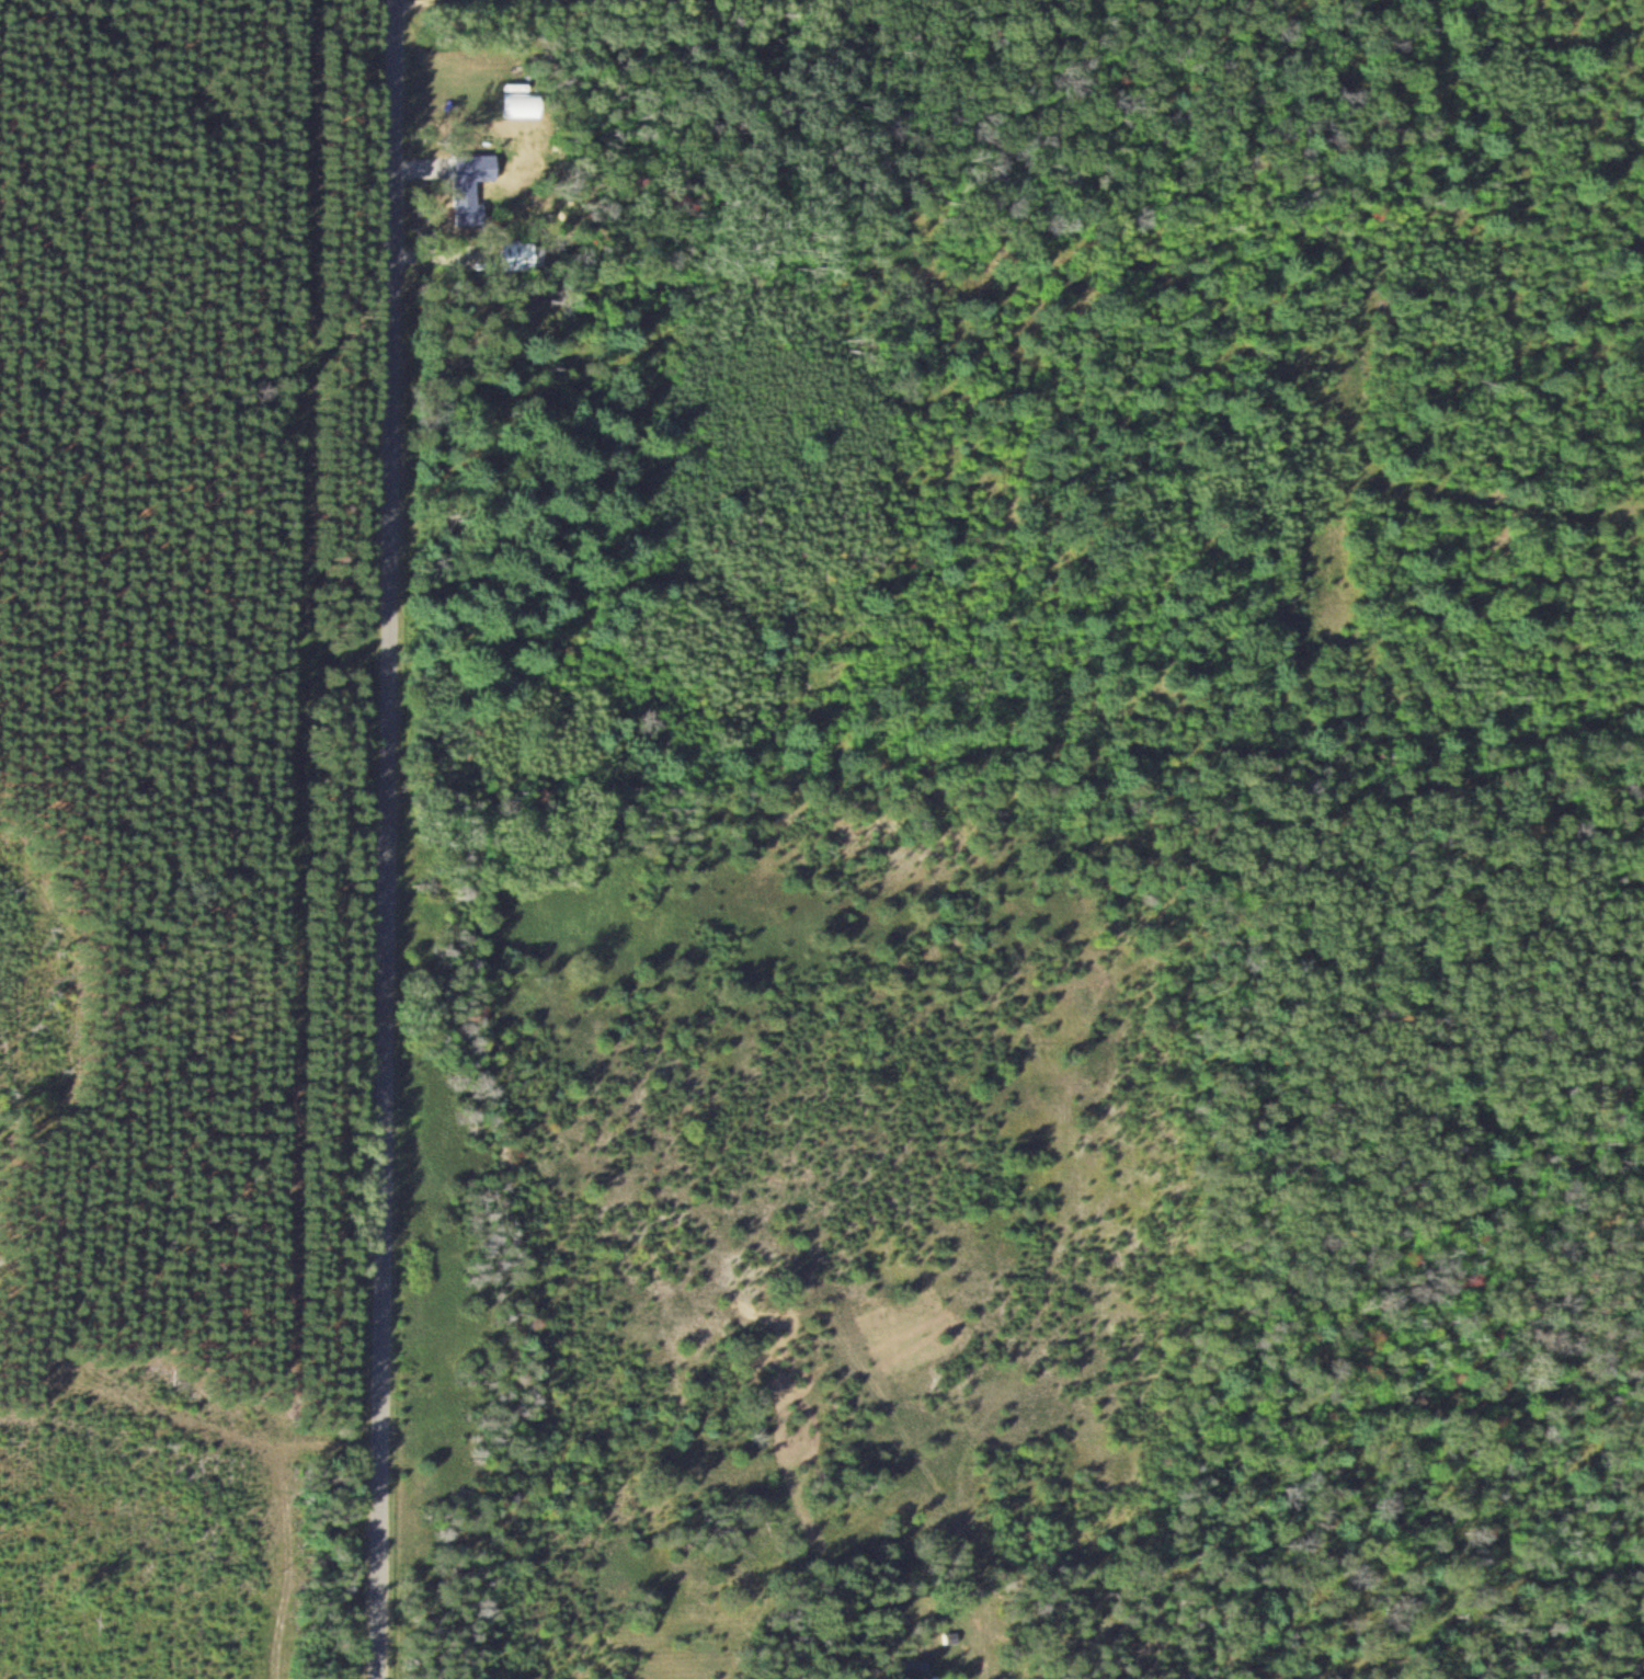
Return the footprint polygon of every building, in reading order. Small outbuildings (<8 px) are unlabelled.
[(542,118),(542,93),(504,93),(504,118),(542,118)] [(487,193),(458,193),(458,225),(487,225),(487,193)] [(506,243),(506,269),(548,269),(548,243),(506,243)]
